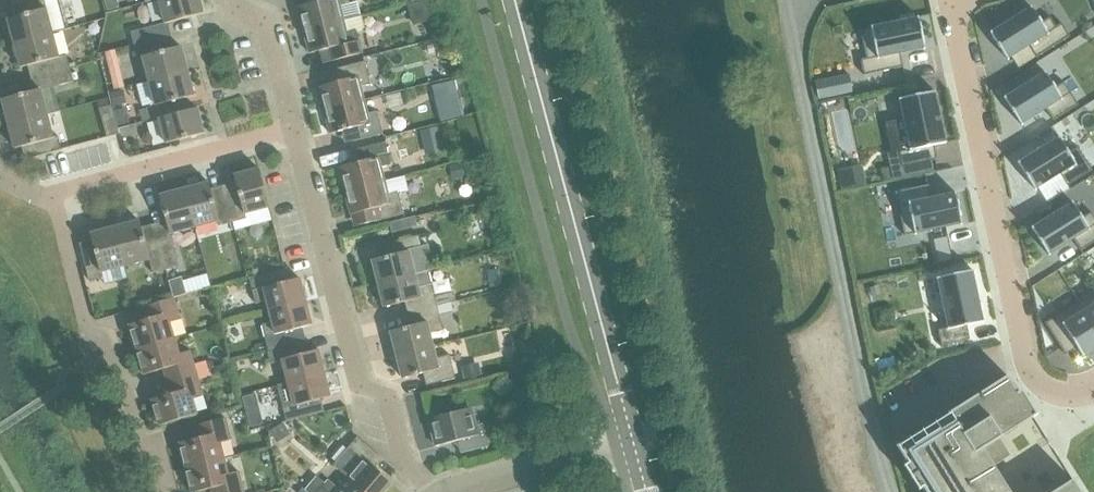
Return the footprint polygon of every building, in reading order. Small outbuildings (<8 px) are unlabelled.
[(9,18),(15,43),(53,32),(67,28),(60,6),(52,8),(50,0),(28,0),(20,2),(24,14),(9,18)] [(109,10),(120,7),(118,0),(106,0),(109,10)] [(166,23),(205,13),(201,0),(160,0),(166,23)] [(361,14),(358,2),(351,4),(350,0),(318,0),(318,1),(298,6),(304,30),(344,19),(361,14)] [(427,2),(409,7),(414,27),(432,22),(427,2)] [(1051,49),(1070,36),(1065,28),(1062,23),(1057,26),(1051,17),(1045,20),(1042,22),(1042,23),(1036,14),(1032,7),(1030,7),(1031,8),(1012,20),(994,32),(993,32),(992,32),(991,32),(1000,47),(1008,60),(1009,59),(1009,58),(1029,46),(1032,51),(1037,58),(1051,49)] [(867,56),(861,57),(861,58),(865,75),(883,71),(904,67),(901,53),(924,48),(924,49),(925,49),(926,49),(919,17),(918,17),(916,18),(915,17),(915,15),(915,13),(902,16),(900,17),(901,22),(873,28),(873,27),(873,26),(872,27),(872,28),(867,29),(862,30),(867,56)] [(344,19),(304,30),(310,53),(331,48),(334,61),(363,53),(357,30),(364,28),(361,14),(344,19)] [(160,25),(132,32),(135,45),(164,38),(160,25)] [(53,32),(15,43),(22,67),(39,63),(42,75),(71,68),(67,55),(67,54),(60,56),(53,32)] [(164,38),(135,45),(139,59),(144,57),(150,81),(188,71),(182,46),(167,50),(164,38)] [(1047,53),(1051,65),(1068,59),(1064,47),(1047,53)] [(115,51),(105,53),(109,66),(119,64),(115,51)] [(325,110),(365,100),(362,87),(371,84),(366,61),(336,69),(339,82),(319,87),(325,110)] [(71,68),(42,75),(46,88),(74,81),(71,68)] [(188,71),(150,81),(156,104),(151,106),(155,120),(160,119),(160,118),(183,112),(180,99),(195,95),(188,71)] [(1006,97),(1005,97),(1012,110),(1022,125),(1023,125),(1023,124),(1034,117),(1046,109),(1050,115),(1054,121),(1066,113),(1079,105),(1065,83),(1064,82),(1056,88),(1045,72),(1044,72),(1045,73),(1044,74),(1023,87),(1006,98),(1006,97)] [(849,76),(837,78),(841,96),(853,93),(849,76)] [(455,80),(432,86),(441,122),(464,116),(455,80)] [(10,124),(48,114),(41,89),(3,99),(10,124)] [(126,101),(123,89),(111,92),(114,104),(126,101)] [(904,117),(887,121),(894,152),(899,151),(902,167),(920,163),(938,159),(936,152),(935,145),(947,143),(947,142),(946,142),(939,111),(935,94),(935,93),(936,93),(936,92),(899,99),(900,100),(900,101),(900,100),(901,100),(904,117)] [(365,100),(325,110),(331,134),(344,130),(347,143),(355,141),(384,134),(378,111),(369,113),(365,100)] [(108,137),(121,134),(113,105),(100,109),(108,137)] [(183,112),(160,118),(160,119),(167,143),(205,133),(198,108),(183,112)] [(54,137),(48,114),(10,124),(16,148),(31,144),(34,157),(63,149),(59,136),(54,137)] [(443,138),(439,126),(421,130),(425,143),(443,138)] [(1020,162),(1019,163),(1036,190),(1037,189),(1037,188),(1039,187),(1060,174),(1068,186),(1077,180),(1093,170),(1078,147),(1069,153),(1060,138),(1053,127),(1039,136),(1045,147),(1020,163),(1020,162)] [(346,191),(386,180),(382,167),(392,165),(386,142),(357,149),(360,162),(340,167),(346,191)] [(451,167),(454,179),(466,176),(463,164),(451,167)] [(862,166),(839,171),(843,191),(866,186),(862,166)] [(239,190),(226,194),(234,222),(236,230),(273,220),(270,207),(260,169),(235,175),(239,190)] [(406,175),(386,180),(346,191),(352,214),(355,227),(375,222),(405,214),(399,191),(409,188),(406,175)] [(210,182),(185,189),(196,227),(219,221),(221,226),(234,222),(226,194),(214,197),(210,182)] [(896,192),(901,218),(905,236),(906,236),(915,234),(916,235),(917,234),(917,233),(941,228),(961,224),(962,225),(963,225),(963,224),(959,204),(956,193),(956,192),(955,192),(955,194),(940,197),(932,198),(930,190),(929,185),(911,188),(897,191),(896,192)] [(168,221),(155,224),(167,270),(180,266),(172,238),(171,234),(196,227),(185,189),(161,195),(168,221)] [(1092,212),(1083,218),(1073,203),(1033,228),(1049,254),(1074,239),(1081,251),(1093,243),(1093,216),(1092,212)] [(417,215),(399,220),(402,231),(420,226),(417,215)] [(141,221),(116,227),(126,265),(150,259),(154,273),(167,270),(155,224),(142,227),(141,221)] [(93,240),(80,243),(83,252),(90,280),(104,277),(106,284),(129,278),(126,265),(116,227),(92,234),(93,240)] [(379,283),(429,271),(435,269),(429,245),(423,247),(420,235),(390,242),(393,254),(373,260),(379,283)] [(950,249),(937,252),(939,264),(952,261),(950,249)] [(270,311),(307,301),(301,278),(291,280),(288,268),(250,277),(257,303),(268,300),(270,311)] [(978,296),(973,272),(974,272),(974,270),(937,278),(938,279),(939,279),(944,306),(949,327),(949,328),(948,328),(942,329),(939,330),(941,341),(942,345),(972,339),(969,325),(985,322),(984,321),(983,321),(983,320),(978,296)] [(429,271),(379,283),(385,307),(406,302),(409,314),(438,306),(436,297),(429,271)] [(182,278),(170,281),(175,297),(186,294),(182,278)] [(456,292),(436,297),(438,306),(452,303),(458,301),(456,292)] [(1079,302),(1085,311),(1093,326),(1093,293),(1079,302)] [(138,349),(176,338),(171,322),(181,319),(175,297),(146,306),(149,319),(130,324),(138,349)] [(307,301),(270,311),(273,321),(262,324),(269,349),(307,339),(304,327),(313,325),(307,301)] [(1085,311),(1079,302),(1046,323),(1066,355),(1078,348),(1084,358),(1090,354),(1089,354),(1093,351),(1093,326),(1085,311)] [(452,303),(438,306),(440,314),(454,311),(452,303)] [(438,306),(409,314),(412,326),(391,331),(397,354),(434,345),(431,333),(444,330),(440,314),(438,306)] [(176,338),(138,349),(145,374),(164,369),(168,381),(197,372),(209,369),(207,361),(195,364),(191,350),(180,353),(176,338)] [(307,339),(269,349),(272,362),(283,359),(285,368),(289,382),(325,373),(319,349),(310,352),(307,339)] [(434,345),(397,354),(404,378),(424,373),(427,385),(457,378),(450,354),(437,357),(434,345)] [(228,356),(222,358),(224,365),(230,363),(228,356)] [(483,374),(480,362),(464,366),(467,378),(483,374)] [(197,372),(168,381),(172,394),(153,399),(160,425),(198,414),(193,397),(204,394),(200,380),(211,376),(209,369),(197,372)] [(331,396),(325,373),(289,382),(278,385),(288,421),(325,411),(322,399),(331,396)] [(508,375),(495,387),(505,398),(518,386),(508,375)] [(1008,376),(897,446),(926,491),(1011,491),(992,462),(1008,452),(1000,439),(1034,417),(1008,376)] [(474,425),(470,408),(430,419),(437,446),(458,440),(461,453),(490,446),(484,423),(474,425)] [(259,409),(247,412),(251,427),(263,424),(259,409)] [(187,467),(225,458),(221,442),(232,439),(226,417),(197,425),(200,437),(180,442),(187,467)] [(307,429),(297,421),(291,427),(301,435),(307,429)] [(277,441),(289,432),(282,422),(270,431),(277,441)] [(334,465),(349,477),(366,491),(385,491),(392,483),(376,468),(384,459),(358,436),(334,465)] [(225,458),(187,467),(193,491),(196,491),(212,488),(213,491),(245,491),(240,471),(229,474),(225,458)] [(306,490),(309,491),(366,491),(349,477),(339,488),(329,479),(326,483),(318,476),(306,490)] [(1074,480),(1054,491),(1081,491),(1074,480)]
